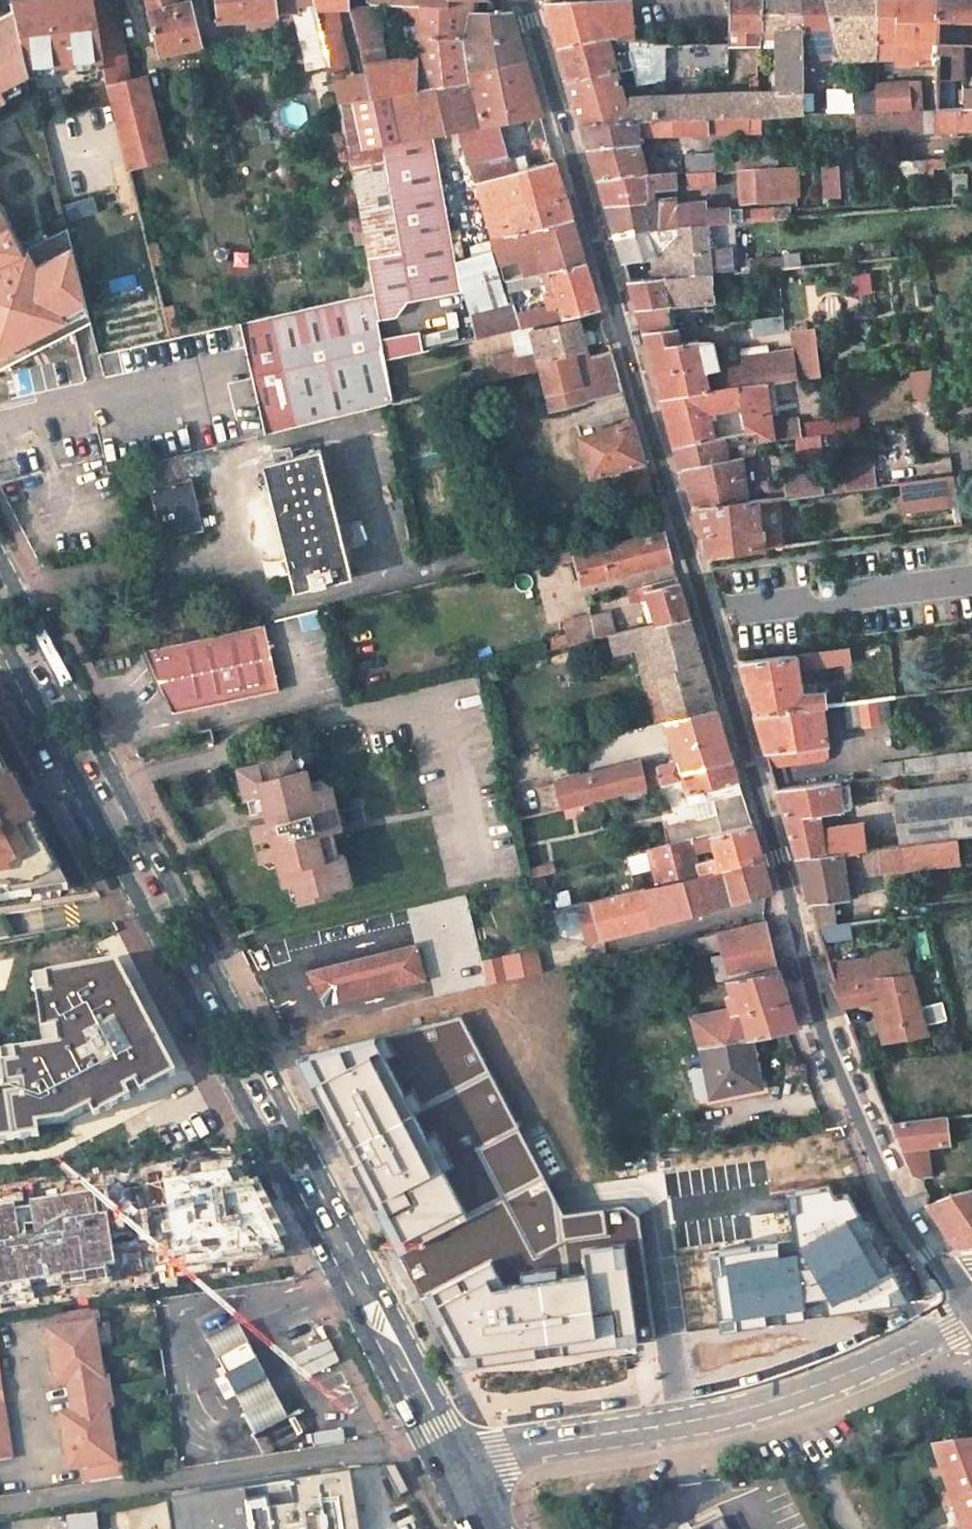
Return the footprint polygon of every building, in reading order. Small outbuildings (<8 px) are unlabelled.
[(14,3),(16,12),(30,67),(100,58),(104,58),(93,0),(39,0),(14,3)] [(104,58),(100,58),(128,168),(166,158),(147,77),(134,79),(127,52),(118,0),(93,0),(104,58)] [(163,55),(204,45),(193,0),(147,0),(163,55)] [(219,20),(279,14),(279,5),(290,5),(306,71),(313,69),(331,65),(316,0),(216,0),(219,20)] [(331,65),(340,103),(372,96),(366,71),(353,73),(339,9),(351,7),(351,0),(316,0),(331,65)] [(378,5),(382,18),(419,17),(416,57),(388,61),(364,65),(366,71),(372,96),(473,81),(472,73),(469,43),(471,12),(474,13),(475,0),(450,0),(450,6),(378,5)] [(546,3),(559,47),(604,37),(631,39),(633,40),(631,0),(624,0),(610,1),(564,3),(546,3)] [(732,45),(761,45),(765,30),(764,0),(730,0),(732,45)] [(765,30),(778,30),(779,91),(803,89),(803,59),(802,0),(764,0),(765,30)] [(803,59),(834,56),(835,60),(844,60),(829,0),(802,0),(803,59)] [(844,60),(876,60),(877,0),(829,0),(844,60)] [(876,60),(894,60),(895,65),(934,66),(936,42),(937,0),(877,0),(876,60)] [(954,0),(937,0),(936,42),(962,43),(971,43),(971,0),(957,0),(954,0)] [(373,5),(351,7),(350,10),(364,65),(388,61),(382,18),(378,5),(373,5)] [(15,83),(31,75),(30,67),(16,12),(0,20),(0,91),(15,83)] [(474,13),(471,12),(469,43),(472,73),(526,60),(519,36),(512,13),(488,13),(474,13)] [(604,37),(559,47),(569,83),(581,124),(762,118),(792,117),(804,116),(803,89),(779,91),(623,97),(612,58),(627,57),(632,50),(631,39),(604,37)] [(962,43),(936,42),(934,66),(934,78),(962,78),(962,43)] [(637,82),(661,82),(661,51),(637,51),(637,82)] [(452,239),(432,134),(460,129),(499,122),(543,114),(536,92),(526,60),(472,73),(473,81),(372,96),(340,103),(372,292),(378,320),(397,317),(408,302),(465,291),(479,338),(520,328),(516,312),(513,304),(509,305),(493,254),(456,263),(455,258),(452,239)] [(331,65),(313,69),(322,107),(340,103),(331,65)] [(876,76),(867,75),(867,98),(876,98),(876,85),(876,76)] [(15,83),(0,91),(0,95),(2,98),(19,89),(15,83)] [(925,84),(876,85),(876,98),(875,113),(878,113),(924,111),(925,84)] [(852,95),(829,95),(828,115),(857,114),(853,98),(852,95)] [(867,98),(853,98),(857,114),(870,114),(875,113),(876,98),(867,98)] [(878,113),(878,135),(899,135),(925,134),(925,131),(926,120),(937,120),(938,132),(971,130),(971,110),(965,110),(924,111),(878,113)] [(875,113),(870,114),(870,135),(878,135),(878,113),(875,113)] [(870,114),(857,114),(857,136),(870,135),(870,114)] [(762,118),(581,124),(584,134),(588,148),(641,145),(639,137),(762,133),(762,118)] [(937,120),(926,120),(925,131),(938,132),(937,120)] [(499,122),(460,129),(471,166),(511,157),(499,122)] [(655,176),(665,176),(674,175),(676,175),(674,160),(663,161),(645,164),(641,145),(588,148),(593,163),(598,180),(644,177),(655,176)] [(740,171),(778,168),(777,152),(734,155),(734,160),(719,161),(719,172),(740,171)] [(511,157),(471,166),(476,183),(523,170),(521,166),(514,168),(511,157)] [(714,157),(685,160),(686,174),(694,174),(714,172),(714,157)] [(523,170),(476,183),(493,238),(574,219),(572,211),(566,190),(557,161),(523,170)] [(834,167),(816,168),(818,198),(836,197),(834,167)] [(778,168),(740,171),(742,201),(787,198),(785,168),(778,168)] [(694,174),(686,174),(686,188),(716,187),(716,172),(714,172),(694,174)] [(665,176),(655,176),(657,199),(675,198),(674,175),(665,176)] [(655,176),(644,177),(650,199),(657,199),(655,176)] [(644,177),(598,180),(605,204),(613,232),(708,225),(707,206),(653,210),(650,199),(644,177)] [(93,323),(70,229),(25,252),(0,202),(0,370),(1,371),(93,323)] [(790,207),(734,210),(735,223),(790,219),(790,207)] [(574,219),(493,238),(506,281),(521,277),(517,262),(530,259),(534,274),(587,261),(580,239),(574,219)] [(708,225),(613,232),(618,248),(622,263),(654,257),(658,280),(712,276),(741,273),(740,267),(736,267),(736,259),(711,261),(709,249),(731,246),(729,223),(708,225)] [(468,249),(467,245),(463,245),(462,237),(452,239),(455,258),(466,257),(465,249),(468,249)] [(731,246),(709,249),(711,261),(736,259),(734,246),(731,246)] [(521,277),(506,281),(510,293),(552,282),(555,291),(546,294),(548,304),(516,312),(520,328),(600,310),(598,299),(593,281),(587,261),(534,274),(521,277)] [(658,280),(628,282),(630,290),(632,297),(635,309),(665,307),(713,303),(712,276),(658,280)] [(378,320),(372,292),(270,315),(295,429),(393,405),(385,361),(382,341),(378,320)] [(665,307),(635,309),(642,334),(668,331),(665,307)] [(580,319),(531,330),(537,354),(491,365),(494,380),(541,369),(540,363),(576,354),(577,359),(589,356),(580,319)] [(750,322),(751,333),(780,331),(780,319),(750,322)] [(813,329),(792,331),(797,377),(818,374),(813,329)] [(668,331),(642,334),(644,343),(646,348),(680,344),(678,330),(668,331)] [(420,332),(382,341),(385,361),(425,351),(420,332)] [(680,344),(646,348),(654,376),(660,399),(708,392),(705,372),(717,370),(711,343),(698,341),(680,344)] [(576,354),(540,363),(541,369),(551,410),(623,391),(612,351),(589,356),(577,359),(576,354)] [(783,355),(769,357),(769,360),(772,384),(788,382),(790,382),(786,360),(783,360),(783,355)] [(769,360),(726,366),(724,390),(765,385),(772,384),(769,360)] [(772,384),(765,385),(769,408),(791,403),(788,382),(772,384)] [(769,408),(765,385),(724,390),(708,392),(660,399),(666,422),(673,448),(714,443),(709,418),(741,414),(745,439),(750,439),(756,438),(757,443),(759,443),(795,439),(820,435),(858,431),(856,417),(798,424),(797,421),(771,423),(769,408)] [(631,420),(578,435),(590,475),(609,470),(610,475),(620,473),(618,467),(626,465),(643,460),(633,426),(631,420)] [(820,435),(795,439),(798,461),(822,458),(820,435)] [(756,438),(750,439),(752,444),(755,443),(755,451),(760,451),(759,443),(757,443),(756,438)] [(714,443),(673,448),(677,462),(679,471),(683,470),(741,460),(754,457),(753,451),(755,451),(755,443),(752,444),(750,439),(745,439),(714,443)] [(322,450),(264,463),(288,568),(292,582),(294,592),(352,578),(322,450)] [(643,460),(626,465),(638,506),(655,501),(643,460)] [(741,460),(683,470),(689,494),(692,507),(748,501),(741,460)] [(872,464),(781,475),(782,482),(767,483),(768,498),(780,497),(875,484),(872,464)] [(897,512),(952,509),(950,477),(895,480),(897,512)] [(193,481),(153,490),(164,539),(204,530),(193,481)] [(768,498),(759,499),(763,548),(785,546),(786,546),(780,497),(768,498)] [(748,501),(692,507),(698,529),(706,555),(763,548),(759,499),(748,501)] [(612,539),(604,541),(605,546),(576,553),(583,583),(672,559),(665,538),(663,531),(613,543),(612,539)] [(280,570),(284,584),(292,582),(288,568),(280,570)] [(676,575),(634,586),(637,600),(649,597),(657,622),(657,625),(689,616),(679,585),(676,575)] [(636,613),(610,620),(613,632),(639,626),(636,613)] [(613,632),(610,633),(615,652),(635,648),(648,644),(669,719),(716,708),(712,693),(696,639),(689,616),(657,625),(657,622),(639,626),(613,632)] [(609,618),(592,622),(595,636),(610,633),(613,632),(610,620),(609,618)] [(268,624),(168,649),(144,653),(160,687),(175,717),(282,691),(268,624)] [(648,644),(635,648),(655,723),(666,720),(669,719),(648,644)] [(880,645),(851,648),(862,689),(865,701),(877,699),(894,697),(893,696),(880,645)] [(845,649),(739,661),(746,686),(754,714),(823,706),(828,705),(827,693),(803,695),(794,666),(800,665),(802,672),(848,660),(845,649)] [(847,703),(865,701),(862,689),(827,693),(828,705),(847,703)] [(865,701),(847,703),(851,726),(880,722),(877,699),(865,701)] [(823,706),(754,714),(754,716),(761,741),(769,766),(786,764),(786,750),(827,746),(823,706)] [(669,719),(666,720),(676,756),(643,764),(641,757),(556,779),(563,806),(565,806),(585,801),(634,789),(656,783),(683,777),(681,770),(731,756),(724,732),(716,708),(669,719)] [(202,731),(190,733),(191,737),(195,746),(217,740),(214,728),(202,731)] [(256,820),(266,860),(283,856),(285,863),(291,885),(295,884),(301,882),(307,902),(336,896),(335,889),(357,884),(349,855),(343,856),(337,831),(370,822),(366,804),(340,810),(333,785),(315,789),(312,781),(308,768),(305,769),(298,770),(293,749),(262,756),(263,762),(241,768),(248,793),(249,797),(252,796),(260,794),(264,808),(256,810),(259,820),(256,820)] [(293,749),(298,770),(305,769),(303,755),(293,749)] [(961,750),(961,764),(971,764),(971,749),(961,750)] [(708,786),(716,813),(695,819),(681,823),(662,828),(667,844),(752,823),(741,788),(731,756),(681,770),(683,777),(687,791),(708,786)] [(8,892),(9,899),(31,896),(30,888),(58,873),(33,823),(28,826),(7,785),(11,782),(0,760),(0,893),(8,892)] [(901,762),(874,765),(875,777),(878,777),(902,774),(901,762)] [(824,784),(776,790),(778,792),(786,821),(796,856),(853,850),(861,849),(858,824),(821,828),(816,813),(839,811),(838,795),(879,790),(878,777),(875,777),(824,784)] [(315,789),(333,785),(324,778),(312,781),(315,789)] [(28,826),(33,823),(22,802),(11,782),(7,785),(28,826)] [(656,783),(634,789),(636,798),(649,795),(647,792),(658,790),(656,783)] [(716,813),(708,786),(687,791),(695,819),(716,813)] [(894,799),(899,845),(956,838),(971,836),(971,791),(894,799)] [(264,808),(260,794),(252,796),(256,810),(264,808)] [(568,813),(587,808),(585,801),(565,806),(568,813)] [(899,845),(879,847),(882,872),(959,862),(956,838),(899,845)] [(853,850),(796,856),(803,878),(810,903),(830,901),(847,900),(844,869),(849,869),(849,876),(882,872),(879,847),(861,849),(853,850)] [(657,882),(577,903),(586,939),(771,892),(765,872),(761,855),(657,882)] [(283,856),(266,860),(276,866),(285,863),(283,856)] [(67,890),(58,873),(30,888),(31,896),(67,890)] [(295,884),(298,897),(307,902),(301,882),(295,884)] [(830,901),(810,903),(817,927),(837,925),(830,901)] [(767,918),(651,946),(655,963),(719,948),(731,992),(727,993),(731,1009),(731,1010),(740,1009),(750,1037),(751,1036),(785,1029),(796,1027),(777,966),(767,918)] [(334,1002),(424,979),(415,944),(309,972),(318,987),(324,998),(334,1002)] [(535,949),(478,956),(482,983),(539,976),(535,949)] [(863,963),(829,967),(833,984),(911,976),(905,949),(878,951),(863,963)] [(61,1147),(182,1087),(118,959),(28,969),(36,1043),(0,1046),(0,1156),(61,1147)] [(833,984),(830,984),(835,997),(840,1005),(872,1002),(881,1042),(925,1035),(911,976),(833,984)] [(652,1333),(638,1211),(625,1199),(559,1206),(553,1194),(457,1009),(278,1046),(456,1362),(652,1333)] [(731,1009),(693,1016),(703,1046),(750,1037),(740,1009),(731,1010),(731,1009)] [(750,1037),(703,1046),(707,1066),(694,1067),(699,1095),(712,1092),(713,1097),(762,1087),(751,1036),(750,1037)] [(946,1115),(889,1121),(911,1173),(918,1176),(928,1175),(923,1146),(948,1143),(946,1115)] [(226,1161),(164,1170),(179,1276),(293,1260),(252,1178),(234,1180),(226,1161)] [(0,1188),(0,1289),(120,1271),(105,1172),(0,1188)] [(796,1176),(706,1190),(718,1327),(930,1304),(861,1192),(847,1197),(838,1185),(797,1195),(796,1176)] [(925,1205),(955,1248),(971,1247),(971,1188),(968,1189),(969,1191),(949,1194),(925,1205)] [(43,1332),(48,1359),(97,1352),(93,1325),(98,1324),(95,1309),(53,1315),(56,1330),(43,1332)] [(216,1358),(246,1342),(236,1323),(207,1339),(216,1358)] [(225,1375),(255,1359),(246,1342),(216,1358),(225,1375)] [(97,1352),(48,1359),(52,1387),(64,1385),(67,1399),(109,1392),(106,1377),(101,1378),(97,1352)] [(225,1375),(256,1434),(287,1419),(255,1359),(225,1375)] [(111,1406),(109,1392),(67,1399),(69,1412),(56,1414),(62,1450),(111,1442),(106,1407),(111,1406)] [(114,1462),(111,1442),(62,1450),(65,1469),(77,1467),(80,1483),(122,1476),(119,1461),(114,1462)] [(950,1445),(962,1474),(946,1480),(962,1523),(971,1519),(971,1442),(950,1445)] [(962,1474),(950,1445),(934,1447),(946,1480),(962,1474)] [(343,1472),(297,1496),(314,1528),(370,1528),(362,1514),(366,1512),(343,1472)] [(166,1502),(170,1528),(274,1528),(270,1498),(248,1501),(247,1490),(166,1502)] [(92,1514),(63,1516),(64,1528),(93,1528),(92,1514)] [(719,1517),(697,1528),(725,1528),(719,1517)] [(962,1523),(964,1528),(971,1528),(971,1519),(962,1523)]
